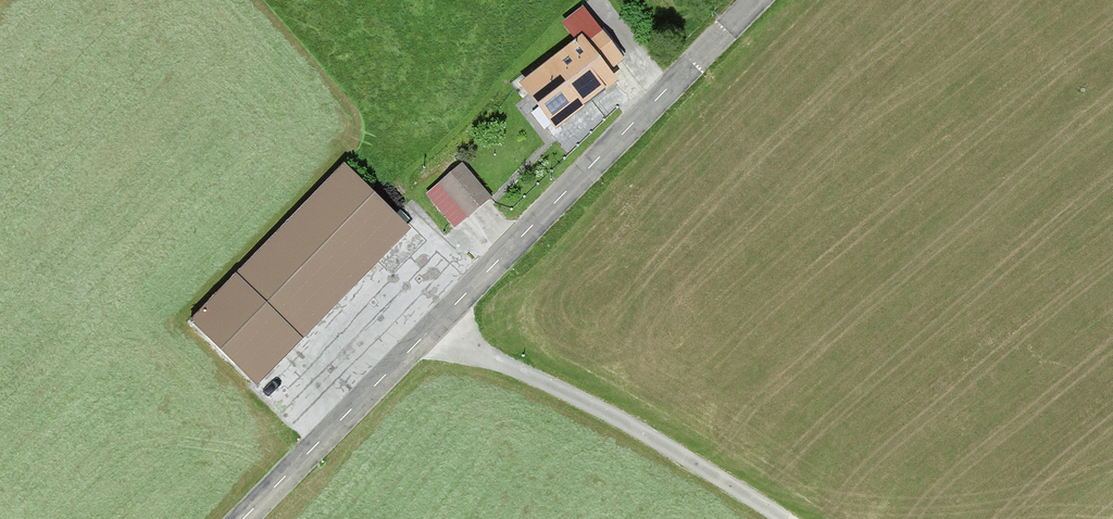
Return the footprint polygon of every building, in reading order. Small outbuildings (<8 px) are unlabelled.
[(623,66),(600,33),(518,92),(550,136),(616,88),(608,77),(623,66)] [(468,160),(440,181),(466,216),(494,196),(468,160)] [(342,165),(189,319),(260,388),(412,234),(342,165)]
